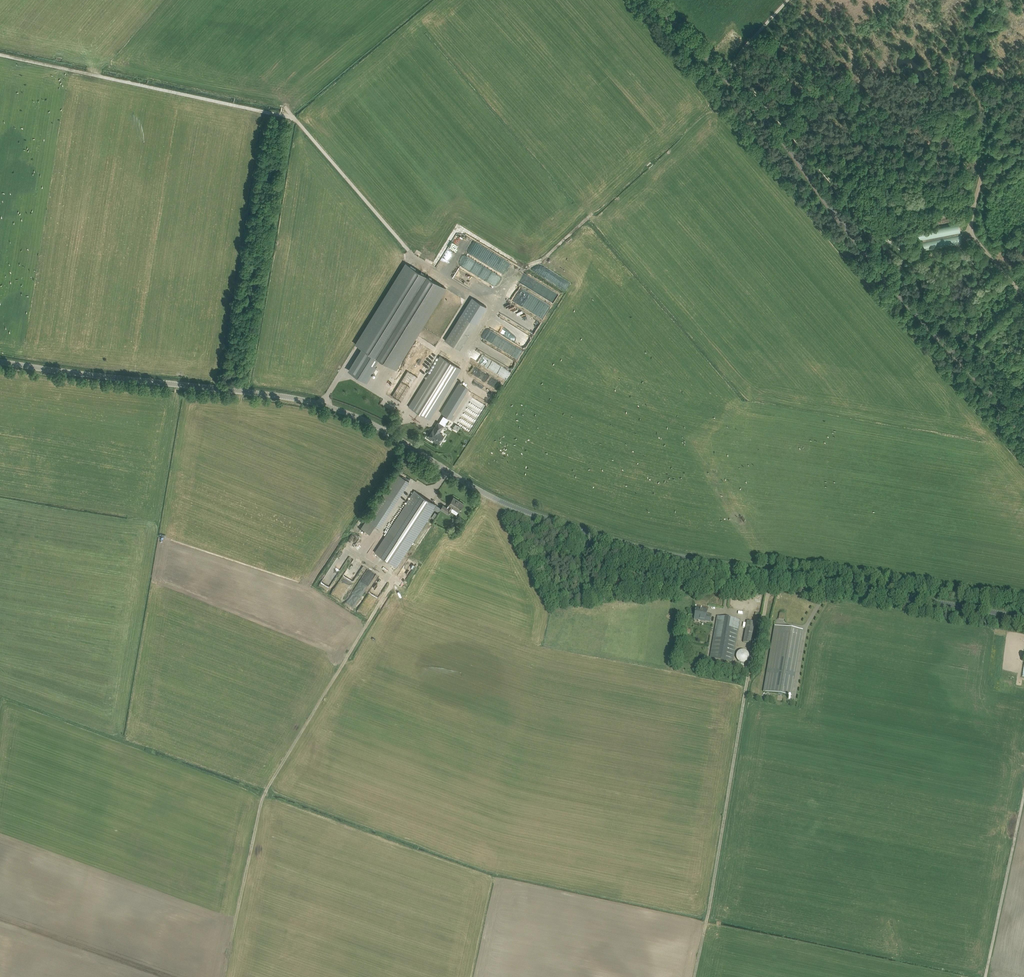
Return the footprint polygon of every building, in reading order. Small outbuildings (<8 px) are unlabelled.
[(963,243),(961,234),(959,222),(916,230),(920,251),(963,243)] [(406,263),(357,343),(363,347),(350,369),(365,378),(370,372),(372,373),(375,368),(373,367),(378,358),(395,369),(446,288),(406,263)] [(460,350),(477,324),(461,314),(445,340),(460,350)] [(409,407),(430,420),(461,368),(440,355),(409,407)] [(399,371),(388,388),(386,393),(400,402),(403,397),(414,380),(399,371)] [(449,418),(460,400),(452,395),(441,413),(449,418)] [(443,426),(438,422),(435,427),(436,427),(435,430),(433,429),(429,437),(433,439),(433,438),(439,442),(444,435),(439,432),(443,426)] [(415,491),(376,550),(399,565),(437,505),(415,491)] [(464,503),(454,497),(449,505),(448,508),(443,505),(441,508),(449,513),(451,510),(453,507),(459,511),(464,503)] [(695,611),(694,617),(698,617),(698,620),(702,621),(703,618),(706,619),(705,621),(710,622),(711,615),(707,614),(707,610),(703,610),(700,610),(700,608),(696,608),(696,610),(695,610),(695,611)] [(710,658),(728,661),(733,662),(740,620),(717,616),(710,658)] [(747,621),(743,642),(750,644),(754,622),(747,621)] [(764,692),(792,696),(803,631),(775,626),(764,692)] [(740,662),(743,663),(745,662),(747,661),(748,658),(749,656),(748,653),(747,652),(745,650),(742,650),(740,650),(738,652),(736,654),(736,656),(737,659),(738,661),(740,662)]
